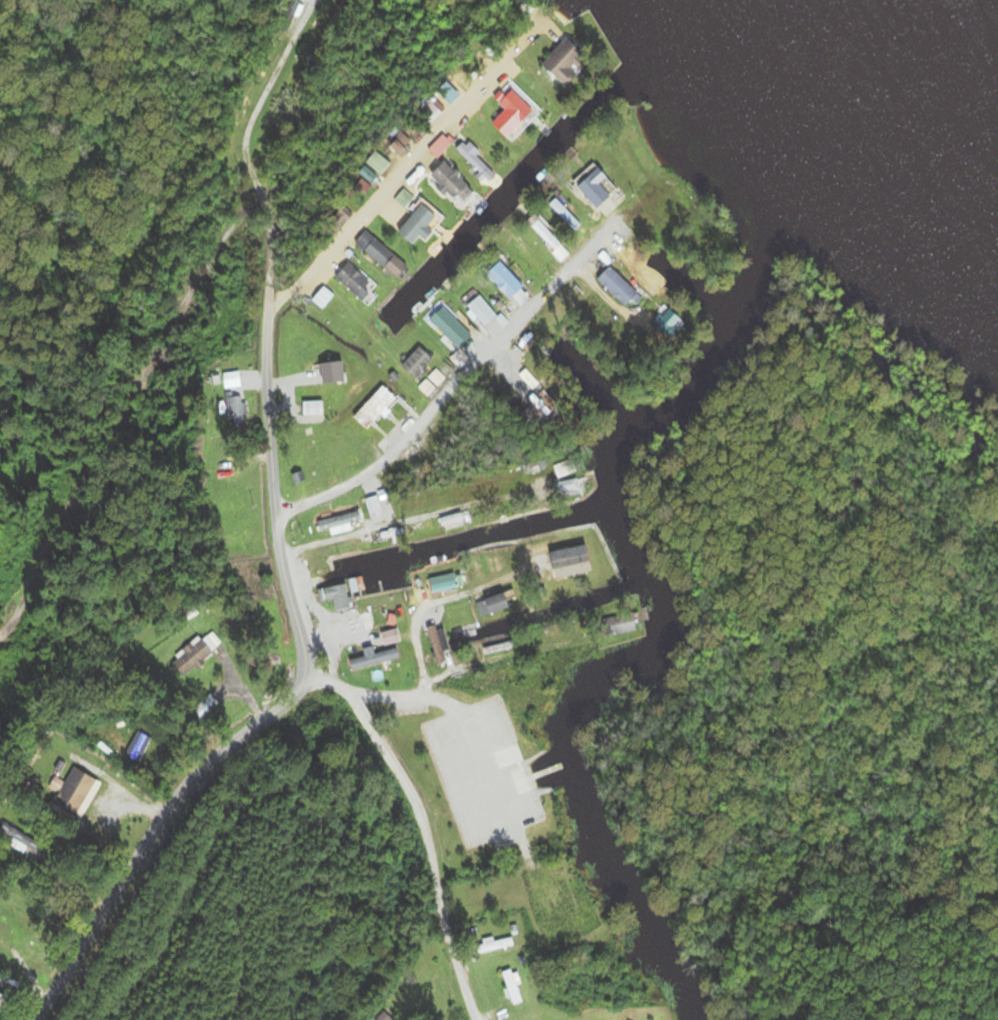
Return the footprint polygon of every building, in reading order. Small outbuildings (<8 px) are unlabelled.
[(588,66),(583,61),(590,55),(571,37),(544,65),(568,88),(588,66)] [(537,111),(515,90),(502,103),(523,124),(537,111)] [(433,124),(444,112),(427,96),(416,107),(433,124)] [(491,185),(501,176),(468,141),(458,151),(491,185)] [(434,178),(465,209),(481,193),(450,162),(434,178)] [(623,193),(598,163),(577,181),(601,211),(623,193)] [(405,208),(413,200),(405,192),(397,201),(405,208)] [(447,220),(429,203),(402,231),(416,245),(423,237),(427,241),(447,220)] [(583,225),(561,203),(555,210),(576,231),(583,225)] [(572,254),(539,219),(530,227),(563,262),(572,254)] [(357,244),(400,278),(405,272),(393,262),(399,256),(368,231),(357,244)] [(338,278),(369,305),(383,290),(353,262),(338,278)] [(528,288),(505,263),(492,275),(514,300),(528,288)] [(642,293),(614,266),(600,279),(629,307),(642,293)] [(487,326),(499,316),(482,295),(470,305),(487,326)] [(667,338),(684,327),(670,305),(653,316),(667,338)] [(434,322),(462,350),(476,337),(447,308),(434,322)] [(311,372),(327,363),(311,335),(295,344),(311,372)] [(404,365),(418,379),(437,360),(423,347),(404,365)] [(241,371),(224,372),(225,389),(242,388),(241,371)] [(355,416),(369,431),(399,399),(385,385),(355,416)] [(228,393),(229,425),(241,425),(241,392),(228,393)] [(325,416),(325,401),(302,401),(302,416),(325,416)] [(555,465),(559,479),(578,473),(574,460),(555,465)] [(559,499),(581,493),(578,478),(555,483),(559,499)] [(367,500),(373,519),(386,514),(379,496),(367,500)] [(325,532),(354,529),(353,523),(364,522),(363,513),(323,518),(325,532)] [(447,530),(468,526),(465,513),(445,517),(447,530)] [(548,554),(554,581),(598,570),(592,544),(548,554)] [(482,618),(515,607),(511,593),(477,604),(482,618)] [(635,612),(603,620),(608,639),(640,632),(635,612)] [(437,665),(455,661),(446,623),(428,628),(437,665)] [(186,677),(223,647),(212,633),(174,663),(186,677)] [(484,639),(485,651),(514,648),(514,637),(484,639)] [(349,659),(352,670),(403,659),(401,647),(349,659)] [(207,718),(221,705),(212,694),(197,707),(207,718)] [(50,788),(59,793),(55,799),(84,817),(105,783),(77,766),(66,784),(56,778),(50,788)] [(0,922),(0,934),(4,936),(9,927),(0,922)] [(480,952),(516,946),(514,937),(478,943),(480,952)] [(501,973),(513,1006),(526,1001),(514,968),(501,973)] [(384,1009),(372,1019),(395,1019),(384,1009)]
